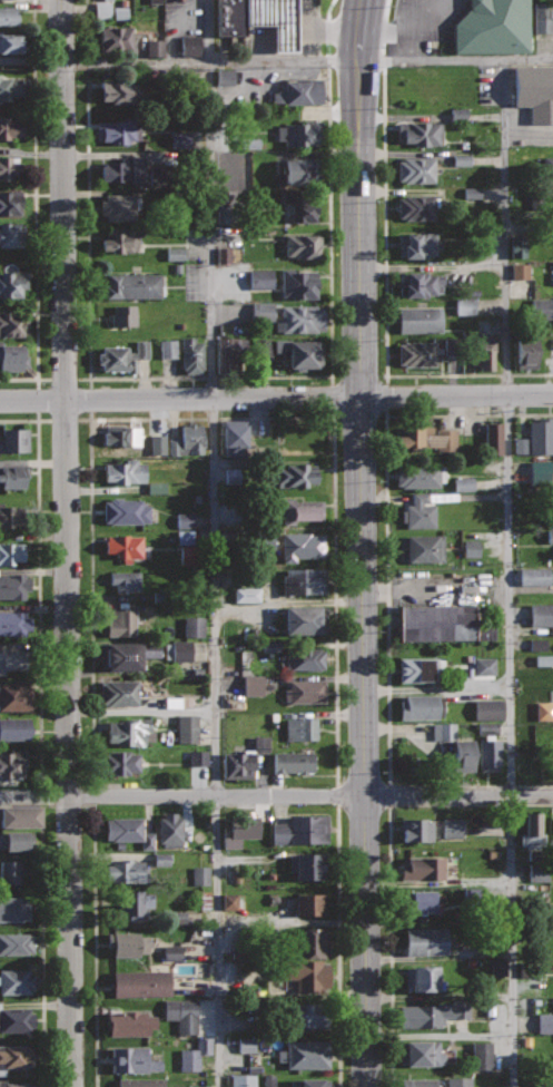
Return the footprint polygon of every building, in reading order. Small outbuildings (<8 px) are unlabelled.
[(219,35),(247,36),(247,0),(219,0),(219,35)] [(274,25),(274,50),(299,50),(299,0),(245,0),(246,25),(274,25)] [(456,22),(457,51),(532,50),(532,0),(472,0),(473,8),(456,22)] [(552,31),(552,1),(536,0),(535,30),(552,31)] [(110,2),(94,2),(94,19),(110,18),(110,2)] [(0,6),(0,23),(17,23),(17,6),(0,6)] [(114,20),(127,19),(127,8),(113,8),(114,20)] [(132,26),(101,26),(101,50),(132,49),(132,26)] [(0,30),(0,51),(22,51),(22,33),(1,33),(1,30),(0,30)] [(200,56),(200,35),(181,35),(181,56),(200,56)] [(164,56),(164,39),(146,40),(147,57),(164,56)] [(515,66),(515,106),(530,106),(530,123),(552,123),(552,66),(515,66)] [(234,69),(216,70),(216,83),(234,82),(234,69)] [(0,75),(0,99),(11,99),(11,96),(28,96),(27,78),(1,78),(1,75),(0,75)] [(322,79),(284,79),(284,90),(271,90),(271,104),(322,104),(322,79)] [(138,81),(100,81),(100,102),(138,102),(138,81)] [(466,109),(451,108),(450,119),(466,120),(466,109)] [(9,138),(9,136),(24,135),(24,118),(9,118),(9,116),(0,117),(0,139),(9,138)] [(135,116),(121,116),(121,120),(97,120),(97,137),(113,137),(113,143),(130,143),(130,139),(141,139),(141,127),(135,127),(135,116)] [(322,120),(305,120),(305,123),(284,123),(284,126),(277,126),(277,139),(285,139),(285,145),(306,145),(306,141),(317,141),(317,130),(322,130),(322,120)] [(443,123),(398,123),(398,141),(416,141),(416,145),(443,145),(443,123)] [(172,148),(190,147),(190,132),(171,132),(172,148)] [(241,148),(259,149),(259,139),(241,139),(241,148)] [(470,155),(453,155),(453,166),(470,166),(470,155)] [(0,157),(0,178),(11,178),(11,174),(21,174),(21,161),(19,161),(19,156),(0,157)] [(144,156),(122,156),(122,160),(103,160),(103,166),(101,166),(100,180),(144,180),(144,156)] [(552,170),(552,158),(543,157),(542,169),(552,170)] [(317,158),(278,158),(278,184),(317,184),(317,158)] [(435,158),(404,158),(404,160),(398,160),(398,180),(403,180),(403,182),(435,182),(435,158)] [(464,198),(480,199),(481,188),(464,187),(464,198)] [(9,189),(9,192),(0,192),(0,213),(21,213),(21,189),(9,189)] [(136,193),(106,193),(106,199),(100,199),(100,214),(106,214),(106,219),(136,219),(136,193)] [(435,195),(403,195),(403,198),(398,198),(398,216),(404,216),(404,218),(435,218),(435,195)] [(318,196),(293,196),(293,221),(315,221),(315,213),(318,213),(318,196)] [(0,222),(0,246),(26,246),(26,222),(0,222)] [(122,226),(107,227),(107,237),(102,237),(102,248),(111,248),(111,253),(144,252),(144,243),(140,243),(140,236),(132,236),(132,228),(122,228),(122,226)] [(436,232),(398,233),(399,256),(404,256),(404,257),(428,257),(428,254),(436,254),(436,248),(442,248),(442,241),(436,241),(436,232)] [(316,234),(286,234),(286,255),(294,255),(294,258),(318,258),(318,245),(316,245),(316,234)] [(525,258),(526,238),(510,238),(510,258),(525,258)] [(184,260),(183,247),(167,248),(167,260),(184,260)] [(215,248),(216,263),(231,263),(230,248),(215,248)] [(528,264),(512,264),(512,279),(529,279),(528,264)] [(282,268),(282,295),(292,295),(290,297),(315,297),(316,272),(294,272),(294,268),(282,268)] [(9,270),(9,272),(0,272),(0,274),(0,294),(0,295),(21,296),(21,288),(28,288),(28,270),(9,270)] [(273,270),(249,270),(250,289),(273,288),(273,270)] [(444,273),(428,273),(428,271),(406,271),(406,283),(404,283),(404,296),(428,296),(428,293),(436,293),(436,291),(442,291),(442,283),(445,283),(444,273)] [(160,274),(102,274),(102,286),(103,286),(103,297),(160,297),(160,274)] [(455,315),(475,314),(475,298),(455,299),(455,315)] [(532,298),(531,319),(550,320),(551,299),(532,298)] [(250,321),(273,322),(274,303),(251,302),(250,321)] [(137,304),(115,305),(115,313),(111,313),(111,325),(137,325),(137,304)] [(323,304),(282,304),(282,320),(276,319),(276,331),(323,331),(323,304)] [(438,307),(399,307),(401,332),(440,331),(438,307)] [(0,311),(0,335),(23,335),(23,333),(28,333),(29,314),(11,313),(11,311),(0,311)] [(195,336),(181,336),(182,373),(201,373),(201,368),(204,368),(203,342),(195,342),(195,336)] [(494,371),(495,337),(478,336),(477,370),(494,371)] [(537,336),(516,337),(517,368),(539,368),(537,336)] [(248,337),(218,337),(218,373),(248,373),(248,337)] [(271,340),(260,339),(259,356),(270,357),(271,340)] [(475,339),(443,339),(443,354),(451,354),(451,366),(474,366),(475,339)] [(0,340),(0,371),(23,370),(23,366),(28,366),(28,355),(23,355),(23,344),(2,344),(2,340),(0,340)] [(176,340),(159,340),(160,359),(177,358),(176,340)] [(324,341),(275,340),(274,353),(289,353),(289,366),(323,368),(324,341)] [(149,341),(137,341),(137,351),(128,351),(128,346),(103,346),(103,353),(98,353),(98,363),(102,363),(102,370),(128,370),(128,374),(138,374),(138,360),(149,360),(149,341)] [(436,341),(405,341),(405,343),(399,343),(399,363),(405,363),(405,365),(440,365),(440,355),(436,355),(436,341)] [(552,417),(537,417),(537,420),(527,420),(527,451),(552,451),(552,417)] [(246,423),(221,423),(223,454),(257,454),(257,434),(246,434),(246,423)] [(503,424),(485,423),(485,454),(502,455),(503,424)] [(141,424),(108,424),(108,432),(105,432),(105,443),(113,443),(113,444),(124,444),(124,445),(141,445),(141,424)] [(204,424),(181,424),(182,443),(179,444),(179,438),(168,438),(168,453),(204,452),(204,424)] [(432,428),(396,427),(396,447),(435,448),(435,451),(456,451),(456,430),(437,430),(436,434),(432,434),(432,428)] [(2,429),(2,439),(0,439),(0,450),(29,450),(29,429),(2,429)] [(150,455),(165,455),(165,436),(150,436),(150,455)] [(138,458),(125,458),(125,462),(105,462),(105,480),(115,480),(115,483),(128,483),(128,481),(145,481),(145,463),(138,463),(138,458)] [(308,462),(295,462),(295,464),(287,464),(287,468),(271,468),(271,481),(278,481),(278,486),(307,486),(307,480),(316,481),(316,466),(308,466),(308,462)] [(552,487),(551,462),(530,462),(531,488),(552,487)] [(444,463),(396,464),(396,488),(440,487),(440,480),(445,480),(444,463)] [(2,470),(0,470),(0,484),(2,484),(2,488),(26,487),(24,476),(30,476),(30,466),(2,466),(2,470)] [(239,468),(223,468),(224,484),(239,484),(239,468)] [(453,478),(453,491),(473,490),(473,477),(453,478)] [(148,493),(166,493),(166,483),(148,483),(148,493)] [(458,491),(413,492),(413,505),(406,505),(406,509),(402,509),(402,521),(406,521),(406,527),(435,527),(435,501),(458,501),(458,491)] [(144,498),(121,499),(121,497),(113,497),(113,499),(109,499),(109,501),(103,501),(103,522),(110,521),(110,522),(141,522),(141,521),(149,521),(149,501),(144,501),(144,498)] [(323,500),(294,501),(294,498),(275,498),(275,523),(292,523),(292,518),(323,518),(323,500)] [(0,502),(0,528),(13,528),(13,523),(23,522),(22,507),(4,507),(4,501),(0,502)] [(177,529),(194,528),(193,513),(177,514),(177,529)] [(177,544),(193,544),(193,531),(177,531),(177,544)] [(325,535),(309,535),(309,532),(283,532),(283,557),(325,557),(325,535)] [(272,533),(259,535),(260,550),(273,549),(272,533)] [(443,535),(406,535),(406,536),(401,536),(401,560),(443,559),(443,535)] [(145,536),(106,536),(106,552),(116,552),(116,558),(145,558),(145,536)] [(464,557),(479,557),(479,540),(464,540),(464,557)] [(0,543),(0,564),(13,564),(13,560),(24,560),(24,542),(0,543)] [(180,565),(192,566),(192,549),(181,549),(180,565)] [(325,568),(284,568),(284,594),(325,594),(325,568)] [(549,568),(519,569),(520,585),(549,585),(549,568)] [(140,571),(111,571),(111,582),(117,582),(117,590),(140,590),(140,571)] [(12,574),(12,575),(0,575),(0,598),(11,597),(11,598),(26,598),(24,589),(30,589),(30,576),(26,576),(26,574),(12,574)] [(234,603),(260,603),(260,588),(234,588),(234,603)] [(530,627),(552,626),(552,604),(529,605),(530,627)] [(327,605),(285,606),(285,633),(327,631),(327,605)] [(476,605),(399,605),(401,640),(495,639),(495,625),(476,625),(476,605)] [(136,609),(111,609),(111,619),(108,619),(108,635),(136,636),(136,609)] [(0,611),(0,635),(28,635),(28,630),(31,630),(31,616),(24,616),(24,611),(0,611)] [(204,637),(204,617),(183,618),(184,638),(204,637)] [(546,651),(546,640),(529,639),(529,651),(546,651)] [(279,641),(262,642),(262,652),(280,651),(279,641)] [(164,642),(164,662),(191,661),(191,642),(164,642)] [(159,643),(100,643),(100,670),(141,669),(141,656),(160,656),(159,643)] [(324,647),(287,647),(287,668),(323,669),(324,647)] [(4,674),(4,668),(27,668),(26,652),(0,652),(0,674),(4,674)] [(535,656),(535,666),(552,666),(552,655),(535,656)] [(437,657),(398,657),(398,682),(444,682),(444,659),(437,659),(437,657)] [(495,657),(474,658),(474,675),(495,675),(495,657)] [(244,696),(264,696),(263,675),(243,675),(244,696)] [(326,679),(289,679),(289,688),(285,688),(286,702),(326,701),(326,679)] [(138,680),(100,680),(100,704),(138,704),(138,680)] [(0,682),(0,709),(30,708),(30,686),(19,686),(19,682),(0,682)] [(438,694),(406,695),(406,701),(399,701),(401,718),(438,718),(438,694)] [(474,721),(503,721),(503,700),(474,700),(474,721)] [(552,721),(552,702),(536,702),(536,721),(552,721)] [(151,717),(128,716),(127,721),(107,721),(106,742),(120,742),(120,745),(145,745),(146,741),(156,741),(156,729),(151,729),(151,717)] [(178,716),(177,743),(197,744),(198,716),(178,716)] [(0,717),(0,740),(29,740),(29,717),(0,717)] [(318,718),(287,717),(286,741),(318,741),(318,718)] [(497,723),(479,724),(479,733),(497,733),(497,723)] [(456,724),(432,724),(432,741),(455,741),(456,724)] [(269,737),(253,736),(253,752),(268,752),(269,737)] [(474,740),(454,740),(454,771),(475,770),(474,740)] [(500,740),(478,740),(480,771),(500,771),(500,740)] [(10,748),(10,752),(0,752),(0,773),(0,776),(22,775),(22,770),(27,770),(27,748),(10,748)] [(129,751),(107,751),(107,774),(130,773),(130,771),(139,771),(139,753),(129,753),(129,751)] [(189,767),(208,766),(208,751),(189,752),(189,767)] [(315,751),(274,751),(274,772),(315,772),(315,751)] [(255,752),(224,752),(224,778),(255,778),(255,752)] [(0,806),(0,817),(1,817),(1,826),(40,826),(40,806),(0,806)] [(158,816),(159,846),(184,845),(182,817),(177,817),(176,811),(164,812),(164,816),(158,816)] [(550,812),(520,812),(520,845),(526,845),(526,848),(541,848),(541,845),(550,845),(550,812)] [(259,814),(230,815),(231,838),(259,836),(259,814)] [(327,814),(289,815),(289,822),(273,823),(273,842),(327,841),(327,814)] [(144,816),(106,816),(106,839),(111,839),(111,840),(142,840),(142,848),(154,848),(154,832),(144,832),(144,816)] [(433,817),(399,817),(399,830),(403,830),(403,840),(433,840),(433,817)] [(442,838),(462,838),(461,818),(442,819),(442,838)] [(29,832),(29,831),(6,831),(6,833),(0,833),(0,849),(36,849),(36,832),(29,832)] [(327,852),(289,853),(289,872),(295,872),(295,877),(328,875),(327,852)] [(154,867),(170,866),(169,853),(154,854),(154,867)] [(445,856),(408,856),(408,864),(402,864),(401,880),(445,880),(445,856)] [(21,861),(1,861),(1,883),(21,883),(21,861)] [(144,861),(111,861),(111,864),(107,864),(107,882),(144,882),(144,861)] [(547,882),(548,865),(529,864),(528,882),(547,882)] [(209,868),(192,867),(192,885),(209,886),(209,868)] [(320,881),(295,882),(295,913),(320,913),(320,881)] [(145,890),(121,890),(122,915),(145,914),(144,907),(154,907),(154,893),(145,894),(145,890)] [(434,890),(409,890),(409,911),(434,910),(434,890)] [(238,894),(221,894),(222,910),(238,909),(238,894)] [(0,896),(0,921),(23,920),(23,919),(29,919),(29,899),(23,899),(23,895),(0,896)] [(168,923),(189,924),(190,913),(168,912),(168,923)] [(324,927),(286,928),(286,958),(328,957),(327,931),(324,931),(324,927)] [(446,927),(405,927),(406,953),(447,953),(446,927)] [(139,932),(107,932),(107,947),(113,947),(113,956),(140,956),(140,952),(149,952),(149,936),(139,936),(139,932)] [(0,933),(0,953),(29,953),(29,952),(33,952),(33,934),(29,934),(29,933),(0,933)] [(182,961),(181,946),(163,946),(163,961),(182,961)] [(322,960),(279,960),(279,979),(296,979),(296,991),(330,991),(329,963),(322,963),(322,960)] [(506,977),(507,961),(491,960),(491,976),(506,977)] [(438,967),(406,967),(405,991),(438,991),(438,967)] [(30,968),(0,969),(0,992),(29,991),(29,988),(36,987),(34,975),(30,975),(30,968)] [(170,970),(113,971),(113,996),(171,995),(170,970)] [(197,1000),(164,1000),(164,1020),(177,1021),(177,1035),(196,1035),(197,1000)] [(471,1000),(453,1000),(453,1001),(437,1002),(437,1005),(401,1006),(401,1026),(444,1026),(444,1016),(454,1016),(454,1018),(471,1017),(471,1000)] [(326,1003),(290,1003),(290,1027),(332,1027),(332,1015),(326,1015),(326,1003)] [(0,1008),(0,1015),(0,1026),(0,1031),(30,1030),(30,1026),(33,1026),(33,1011),(30,1011),(30,1007),(0,1008)] [(146,1011),(109,1011),(109,1035),(150,1036),(150,1028),(157,1028),(157,1013),(146,1013),(146,1011)] [(541,1015),(541,1031),(552,1031),(552,1015),(541,1015)] [(211,1038),(196,1038),(196,1050),(179,1050),(180,1072),(200,1071),(199,1055),(212,1055),(211,1038)] [(238,1052),(256,1052),(255,1038),(238,1038),(238,1052)] [(440,1039),(399,1040),(399,1066),(444,1066),(444,1051),(441,1052),(440,1039)] [(330,1040),(287,1040),(287,1049),(278,1049),(278,1061),(287,1061),(287,1067),(330,1067),(330,1040)] [(491,1042),(472,1043),(472,1070),(492,1070),(491,1042)] [(0,1045),(0,1075),(7,1075),(7,1066),(26,1066),(26,1064),(31,1064),(31,1047),(27,1047),(27,1045),(0,1045)] [(149,1046),(111,1046),(111,1070),(166,1071),(166,1058),(149,1058),(149,1046)] [(231,1074),(231,1086),(256,1086),(256,1074),(231,1074)] [(274,1076),(263,1075),(262,1086),(274,1086),(274,1076)] [(119,1078),(119,1086),(165,1086),(165,1078),(119,1078)] [(290,1078),(290,1086),(329,1086),(329,1078),(290,1078)] [(402,1078),(402,1086),(437,1086),(437,1078),(402,1078)] [(447,1079),(447,1086),(471,1086),(470,1078),(447,1079)] [(535,1078),(536,1086),(552,1086),(552,1078),(535,1078)]
